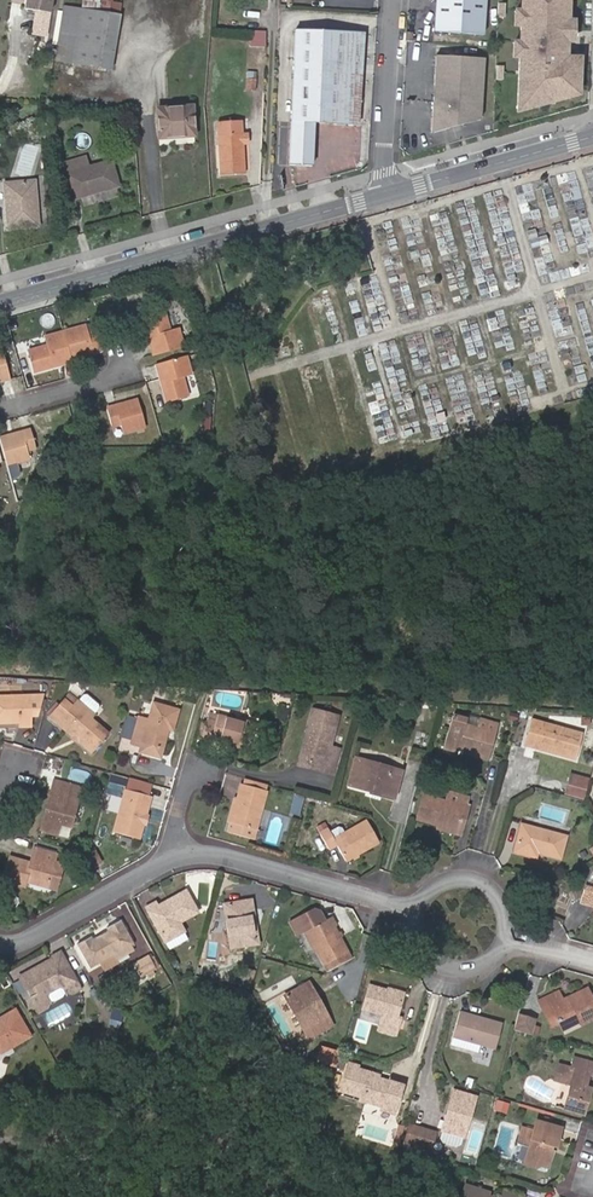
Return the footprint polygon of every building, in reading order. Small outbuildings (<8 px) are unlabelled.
[(26,9),(37,11),(33,34),(46,37),(52,0),(27,0),(26,9)] [(102,0),(88,0),(86,10),(110,14),(111,1),(102,0)] [(486,0),(438,0),(436,29),(484,31),(486,0)] [(513,102),(538,103),(563,97),(564,84),(573,84),(573,67),(567,67),(568,56),(562,56),(564,0),(518,0),(513,102)] [(122,3),(111,1),(110,14),(120,15),(122,3)] [(64,6),(58,41),(81,45),(86,10),(83,9),(64,6)] [(86,10),(81,45),(114,51),(120,15),(110,14),(86,10)] [(266,31),(251,30),(251,45),(265,46),(266,31)] [(316,121),(337,121),(342,33),(298,31),(291,162),(314,163),(316,121)] [(363,34),(342,33),(337,121),(358,122),(363,34)] [(58,41),(55,59),(78,63),(81,45),(58,41)] [(114,51),(81,45),(78,63),(112,68),(114,51)] [(51,67),(53,55),(42,53),(40,66),(51,67)] [(458,56),(436,54),(431,131),(455,125),(458,56)] [(484,58),(458,56),(455,125),(481,118),(484,58)] [(192,107),(158,109),(159,136),(193,134),(192,107)] [(219,123),(221,173),(244,172),(243,142),(248,142),(247,134),(241,135),(241,122),(219,123)] [(67,174),(88,168),(84,158),(64,163),(67,174)] [(118,185),(112,161),(88,168),(67,174),(73,198),(118,185)] [(10,226),(38,224),(35,181),(7,183),(10,226)] [(143,353),(173,344),(167,325),(159,328),(154,309),(131,316),(138,338),(143,337),(145,344),(140,345),(143,353)] [(61,358),(93,349),(92,345),(87,329),(76,332),(75,326),(54,331),(61,358)] [(61,358),(54,331),(34,336),(36,346),(19,351),(25,371),(48,365),(47,361),(53,359),(54,363),(62,361),(61,358)] [(181,373),(175,355),(145,364),(147,370),(153,369),(155,376),(149,378),(156,402),(177,395),(172,376),(181,373)] [(153,369),(147,370),(149,378),(155,376),(153,369)] [(127,398),(95,408),(99,425),(108,422),(112,433),(135,426),(127,398)] [(17,456),(16,450),(25,447),(19,430),(0,435),(0,459),(17,456)] [(70,693),(64,700),(83,715),(88,708),(88,704),(74,692),(70,693)] [(17,695),(19,717),(28,717),(35,693),(17,695)] [(6,722),(7,727),(19,726),(19,717),(17,695),(0,696),(0,722),(6,722)] [(38,718),(62,737),(64,734),(70,739),(68,742),(82,753),(98,734),(80,719),(83,715),(64,700),(56,709),(50,704),(38,718)] [(133,745),(156,750),(161,731),(166,733),(172,711),(146,704),(141,721),(131,719),(125,746),(133,748),(133,745)] [(279,721),(282,709),(273,706),(269,719),(279,721)] [(310,712),(305,733),(310,735),(303,762),(326,769),(324,776),(331,778),(340,751),(328,748),(336,719),(310,712)] [(518,715),(510,713),(508,720),(516,722),(518,715)] [(489,757),(490,756),(498,724),(480,719),(478,727),(465,724),(466,719),(453,716),(445,745),(459,748),(460,744),(468,746),(467,750),(489,757)] [(209,741),(245,751),(252,727),(215,717),(212,728),(203,725),(197,744),(207,747),(209,741)] [(590,727),(591,718),(582,717),(581,726),(590,727)] [(531,721),(524,745),(575,760),(582,737),(531,721)] [(310,735),(305,733),(295,768),(324,776),(326,769),(303,762),(310,735)] [(153,759),(156,750),(133,745),(133,748),(131,753),(153,759)] [(459,748),(445,745),(444,750),(457,754),(459,748)] [(439,761),(425,757),(422,769),(436,773),(439,761)] [(346,786),(369,793),(371,786),(395,792),(400,771),(355,758),(346,786)] [(87,784),(90,774),(73,768),(69,777),(87,784)] [(570,774),(564,796),(582,801),(588,779),(570,774)] [(29,831),(33,832),(44,794),(47,783),(43,781),(29,831)] [(44,794),(33,832),(46,835),(49,824),(60,827),(71,789),(47,783),(44,794)] [(232,800),(227,816),(222,835),(248,842),(261,791),(236,785),(232,800)] [(371,786),(369,793),(392,799),(395,792),(371,786)] [(133,840),(144,797),(119,790),(108,834),(133,840)] [(455,830),(461,809),(464,799),(447,794),(445,802),(422,796),(416,819),(438,825),(455,830)] [(294,795),(290,814),(300,816),(303,797),(294,795)] [(466,811),(461,809),(455,830),(438,825),(437,830),(458,835),(466,811)] [(367,824),(335,840),(329,829),(325,822),(317,827),(330,848),(338,845),(346,859),(377,842),(367,824)] [(516,852),(537,860),(539,854),(561,860),(567,838),(524,825),(516,852)] [(89,850),(82,854),(89,867),(96,862),(89,850)] [(38,889),(43,868),(45,857),(23,851),(19,867),(0,862),(0,886),(15,890),(17,883),(38,889)] [(43,868),(38,889),(46,891),(51,871),(43,868)] [(578,897),(588,901),(590,897),(592,898),(592,887),(583,884),(578,897)] [(163,906),(160,902),(152,907),(150,902),(139,909),(160,943),(179,933),(174,923),(193,912),(180,890),(166,898),(168,903),(163,906)] [(256,945),(251,916),(258,915),(256,902),(225,908),(233,949),(256,945)] [(305,934),(322,924),(318,917),(311,913),(288,926),(296,939),(305,934)] [(323,967),(346,954),(327,922),(322,924),(305,934),(323,967)] [(93,945),(90,941),(86,943),(84,941),(73,948),(87,972),(98,966),(111,959),(128,949),(130,948),(115,923),(100,932),(101,934),(96,937),(99,942),(93,945)] [(179,933),(160,943),(165,952),(184,942),(179,933)] [(128,949),(111,959),(114,963),(130,954),(128,949)] [(42,961),(43,962),(44,966),(25,977),(23,973),(11,981),(19,994),(23,992),(26,999),(23,1001),(27,1008),(41,1000),(46,1007),(60,999),(57,992),(70,985),(53,955),(42,961)] [(147,957),(132,965),(139,979),(155,971),(147,957)] [(98,966),(104,976),(117,969),(114,963),(111,959),(98,966)] [(44,966),(43,962),(23,973),(25,977),(44,966)] [(241,992),(249,995),(253,980),(245,978),(241,992)] [(309,983),(306,985),(323,1014),(326,1013),(309,983)] [(70,985),(57,992),(60,999),(73,992),(70,985)] [(323,1014),(306,985),(285,996),(309,1038),(334,1026),(326,1013),(323,1014)] [(401,998),(386,995),(366,990),(360,1013),(380,1018),(377,1028),(397,1033),(400,1022),(395,1021),(401,998)] [(538,1003),(542,1011),(548,1007),(557,1024),(559,1029),(577,1021),(579,1025),(592,1019),(592,1010),(583,990),(559,1002),(555,995),(538,1003)] [(548,1007),(542,1011),(550,1027),(557,1024),(548,1007)] [(118,1029),(124,1013),(112,1009),(107,1025),(118,1029)] [(2,1053),(24,1040),(7,1013),(0,1018),(0,1051),(2,1053)] [(499,1027),(460,1015),(453,1038),(456,1039),(453,1047),(476,1053),(479,1045),(493,1050),(499,1027)] [(535,1021),(517,1016),(512,1032),(530,1037),(535,1021)] [(358,1045),(348,1042),(345,1051),(355,1054),(358,1045)] [(572,1058),(568,1069),(556,1066),(552,1081),(568,1085),(561,1109),(581,1115),(588,1091),(582,1089),(586,1075),(592,1077),(592,1075),(592,1064),(572,1058)] [(367,1073),(345,1067),(338,1092),(360,1098),(359,1102),(379,1107),(381,1102),(396,1106),(402,1087),(366,1076),(367,1073)] [(472,1096),(451,1089),(444,1113),(449,1114),(445,1130),(461,1135),(472,1096)] [(396,1106),(381,1102),(379,1107),(395,1112),(396,1106)] [(508,1105),(499,1103),(497,1110),(506,1113),(508,1105)] [(449,1114),(444,1113),(439,1129),(445,1130),(449,1114)] [(524,1129),(518,1147),(528,1150),(524,1163),(538,1167),(538,1165),(547,1168),(552,1150),(549,1149),(552,1142),(555,1143),(559,1129),(536,1122),(533,1132),(524,1129)] [(432,1132),(408,1126),(402,1149),(425,1156),(432,1132)] [(459,1140),(461,1135),(445,1130),(439,1129),(438,1134),(440,1138),(454,1142),(459,1140)] [(376,1153),(392,1152),(392,1145),(376,1145),(376,1153)] [(465,1184),(461,1196),(489,1196),(487,1196),(489,1191),(465,1184)]
